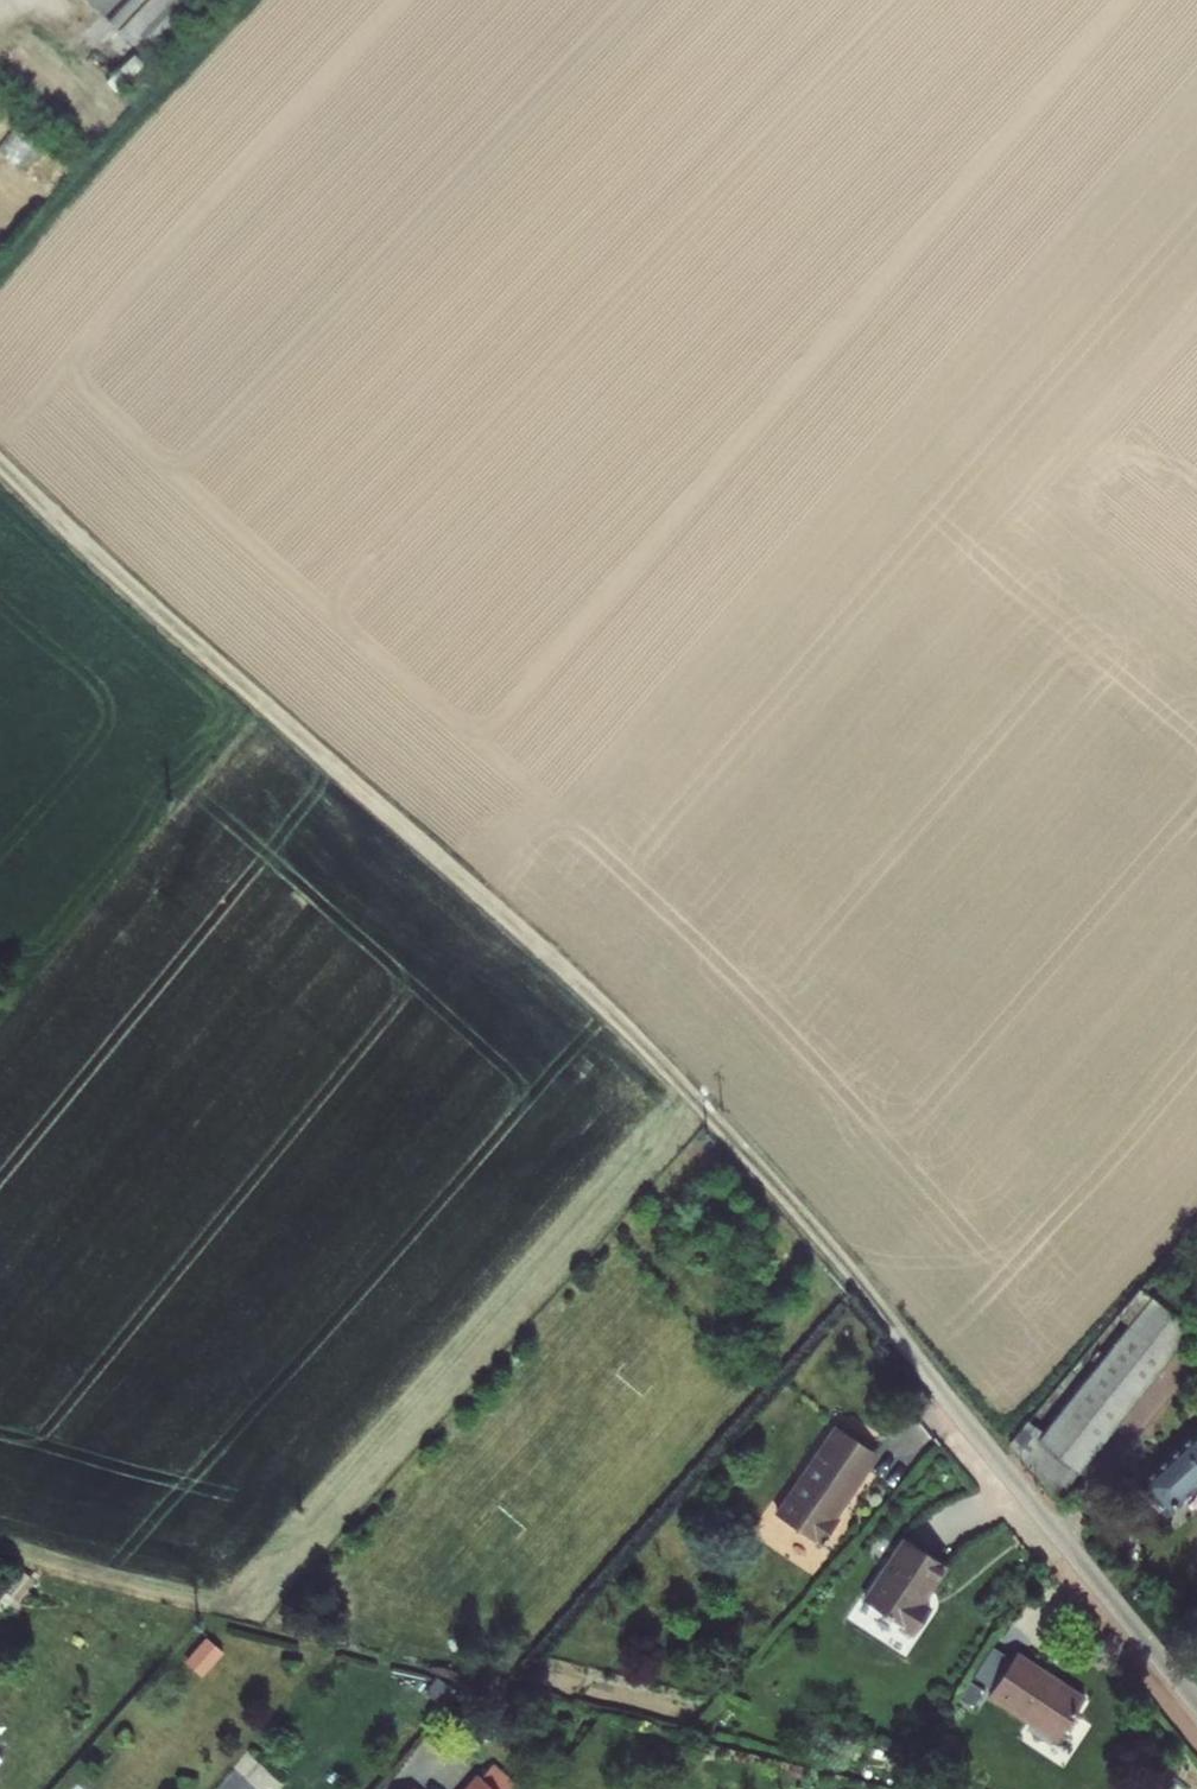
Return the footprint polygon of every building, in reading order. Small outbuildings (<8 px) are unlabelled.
[(139,54),(191,0),(81,0),(139,54)] [(1045,1487),(1187,1320),(1139,1281),(1116,1308),(1126,1316),(1036,1421),(1028,1414),(1005,1442),(1045,1487)] [(866,1441),(832,1418),(775,1505),(821,1535),(835,1513),(831,1510),(864,1460),(857,1455),(866,1441)] [(1196,1479),(1196,1428),(1145,1470),(1170,1501),(1196,1479)] [(934,1603),(923,1595),(947,1561),(907,1532),(865,1592),(916,1628),(934,1603)] [(206,1638),(185,1663),(203,1678),(223,1653),(206,1638)] [(1084,1690),(1019,1647),(990,1689),(1056,1732),(1084,1690)] [(516,1786),(489,1763),(466,1788),(513,1788),(516,1786)] [(412,1788),(435,1788),(422,1778),(412,1788)]
